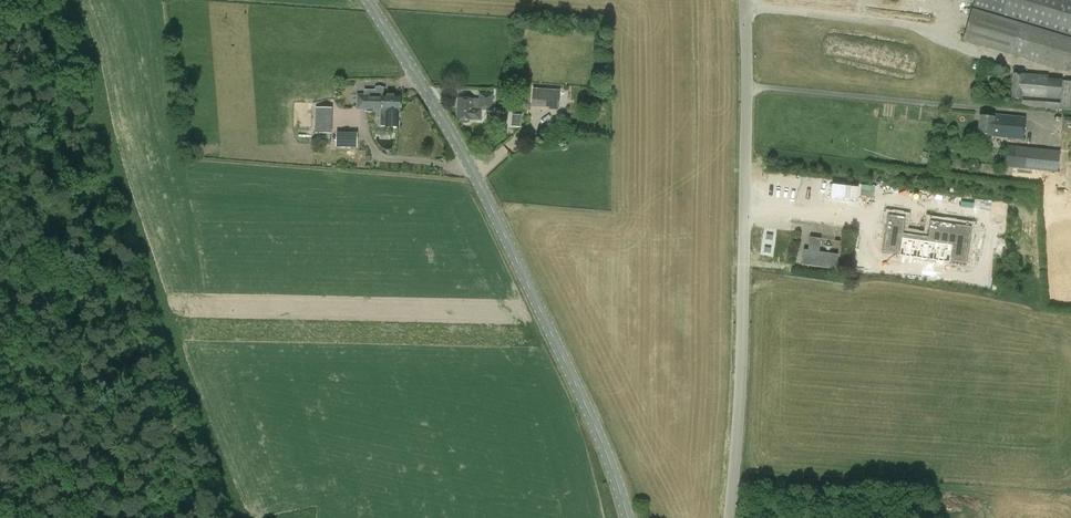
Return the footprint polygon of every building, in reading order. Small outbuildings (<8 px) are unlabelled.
[(962,41),(1069,73),(1070,66),(1070,0),(975,0),(962,41)] [(1021,101),(1020,107),(1070,111),(1070,82),(1061,82),(1061,80),(1048,79),(1048,76),(1013,74),(1011,100),(1021,101)] [(399,111),(399,95),(383,96),(383,88),(379,86),(375,87),(375,90),(364,90),(364,94),(356,94),(356,110),(366,110),(366,112),(373,112),(373,110),(380,110),(381,111),(381,114),(383,116),(385,118),(385,119),(388,120),(388,127),(398,127),(398,111),(399,111)] [(558,111),(560,90),(533,88),(531,107),(548,108),(548,110),(558,111)] [(470,122),(470,120),(480,121),(481,110),(491,111),(492,95),(480,94),(479,100),(458,99),(457,119),(459,119),(459,122),(461,123),(463,124),(466,124),(468,123),(470,122)] [(331,134),(332,134),(332,108),(315,108),(315,134),(314,134),(314,143),(319,143),(319,147),(330,148),(330,144),(326,144),(326,143),(331,143),(331,134)] [(520,126),(520,115),(511,115),(511,126),(520,126)] [(991,136),(999,137),(998,138),(1022,141),(1026,118),(1002,116),(994,115),(993,118),(980,116),(978,135),(991,136)] [(334,147),(355,146),(355,136),(334,137),(334,147)] [(1059,168),(1058,168),(1060,152),(1016,148),(1012,176),(1060,180),(1061,169),(1065,169),(1066,164),(1059,163),(1059,168)] [(819,253),(821,239),(810,238),(808,251),(803,250),(801,265),(836,270),(838,255),(819,253)]
